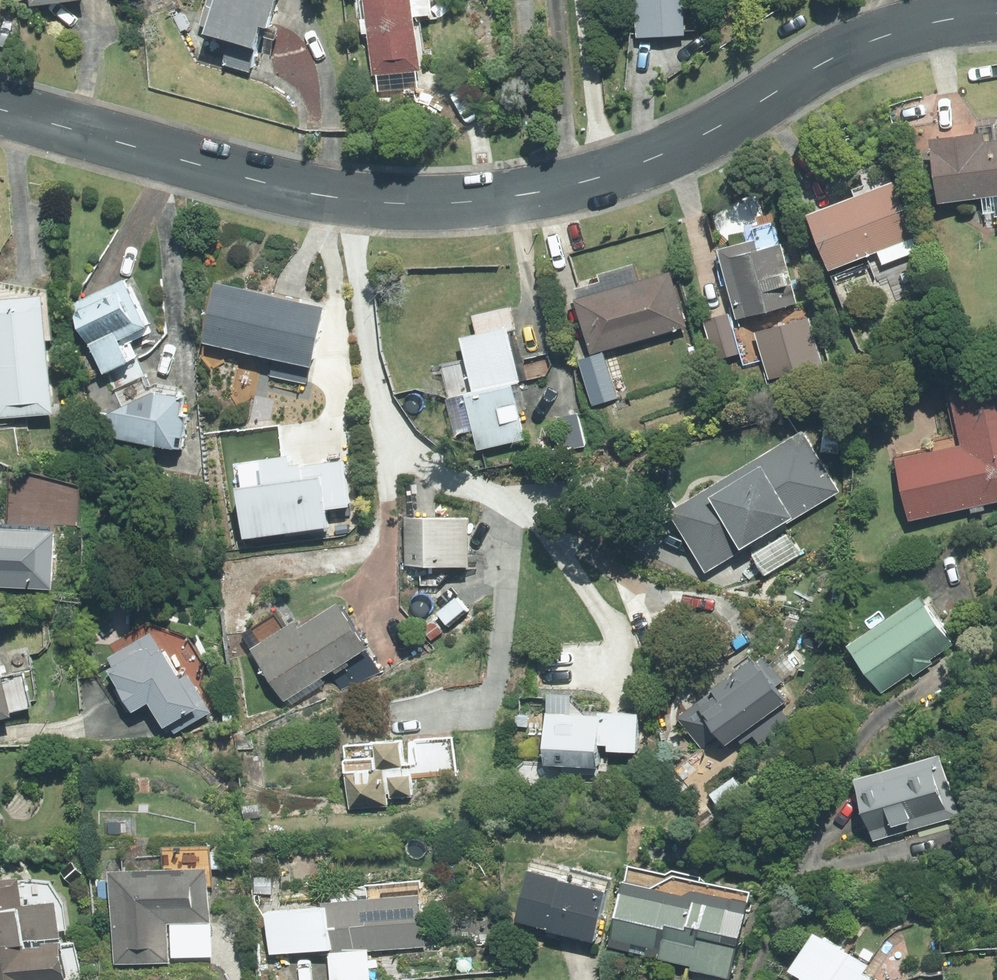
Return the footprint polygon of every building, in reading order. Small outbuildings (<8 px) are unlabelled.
[(205,35),(231,43),(225,65),(250,73),(262,32),(267,33),(277,0),(215,0),(205,35)] [(372,76),(377,76),(379,94),(419,90),(417,71),(421,71),(416,17),(431,15),(430,0),(365,0),(372,76)] [(687,35),(685,0),(636,0),(638,38),(687,35)] [(996,192),(996,133),(984,134),(983,125),(930,129),(936,197),(996,192)] [(917,234),(897,176),(806,206),(826,264),(917,234)] [(796,302),(781,241),(731,255),(746,315),(796,302)] [(591,352),(687,324),(670,267),(575,294),(591,352)] [(105,370),(131,357),(120,337),(149,322),(126,276),(71,304),(105,370)] [(206,341),(315,362),(327,302),(218,281),(206,341)] [(41,289),(0,293),(0,413),(52,408),(41,289)] [(478,449),(526,438),(514,382),(520,380),(509,330),(515,328),(510,306),(472,314),(476,332),(461,336),(473,391),(465,393),(478,449)] [(740,352),(727,310),(702,317),(714,359),(740,352)] [(604,348),(580,356),(594,405),(619,398),(604,348)] [(109,436),(182,445),(187,416),(182,409),(184,397),(179,390),(156,386),(142,359),(109,374),(123,403),(113,409),(109,436)] [(996,499),(996,379),(950,389),(961,442),(896,455),(908,518),(996,499)] [(587,439),(580,412),(558,417),(565,445),(587,439)] [(705,571),(839,490),(802,427),(667,508),(705,571)] [(467,561),(468,510),(404,509),(404,560),(467,561)] [(51,582),(53,523),(0,520),(0,580),(51,582)] [(953,641),(917,589),(845,640),(881,691),(953,641)] [(368,642),(337,595),(299,620),(295,614),(249,645),(284,697),(333,664),(336,668),(332,671),(342,686),(383,669),(365,643),(368,642)] [(441,629),(432,618),(422,625),(430,637),(441,629)] [(211,708),(190,669),(182,673),(163,640),(160,642),(153,628),(108,655),(112,661),(109,663),(119,681),(117,681),(118,684),(115,687),(127,708),(148,695),(169,732),(211,708)] [(756,660),(750,652),(734,664),(736,668),(711,685),(714,689),(678,715),(702,748),(721,734),(726,741),(736,733),(742,742),(753,735),(760,746),(793,723),(779,703),(786,698),(777,685),(783,681),(764,655),(756,660)] [(0,665),(0,713),(11,711),(0,665)] [(547,758),(600,761),(601,738),(610,738),(609,744),(642,745),(644,706),(601,704),(601,707),(549,705),(547,758)] [(402,738),(347,742),(352,808),(390,805),(389,791),(392,792),(392,797),(415,795),(414,779),(456,776),(453,736),(412,739),(414,762),(404,762),(402,738)] [(497,743),(486,744),(487,758),(498,757),(497,743)] [(939,746),(853,770),(872,838),(959,814),(939,746)] [(746,791),(732,772),(708,790),(721,809),(746,791)] [(261,816),(260,802),(244,804),(245,817),(261,816)] [(115,963),(169,960),(167,921),(209,919),(206,860),(110,865),(115,963)] [(692,967),(728,976),(750,887),(669,867),(664,870),(627,861),(609,936),(660,948),(658,955),(693,963),(692,967)] [(598,937),(610,881),(530,863),(517,919),(598,937)] [(56,895),(22,899),(18,871),(0,874),(0,979),(67,979),(56,895)] [(321,952),(427,943),(422,887),(321,895),(321,900),(265,905),(268,949),(320,945),(321,952)] [(862,969),(868,959),(814,922),(786,962),(800,971),(794,979),(879,979),(862,969)]
